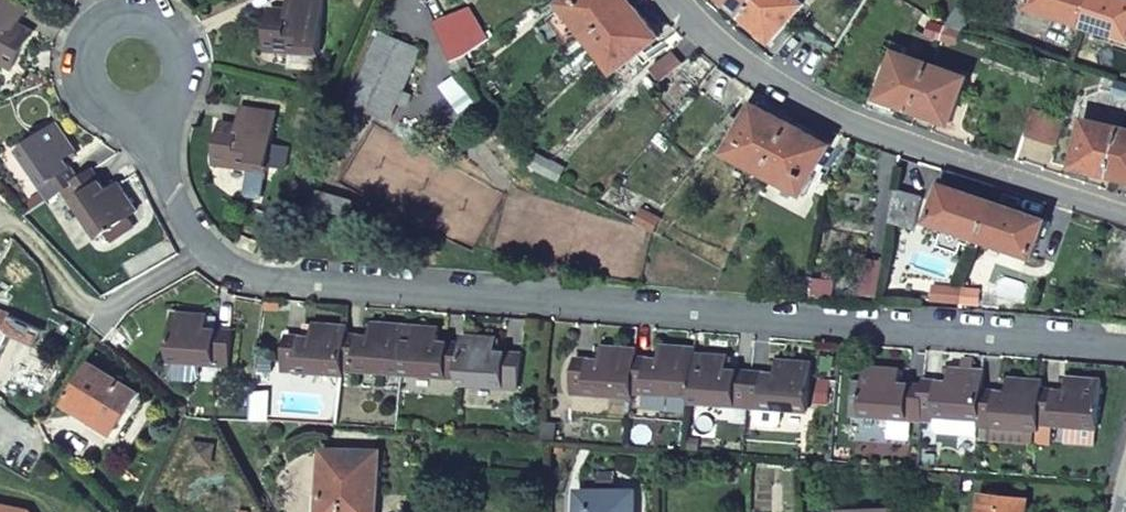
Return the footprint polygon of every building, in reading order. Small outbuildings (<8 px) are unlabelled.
[(9,69),(28,35),(16,28),(26,10),(10,0),(0,0),(0,64),(9,69)] [(319,0),(285,0),(284,15),(268,15),(266,52),(315,55),(319,0)] [(631,0),(567,0),(563,3),(617,70),(660,37),(631,0)] [(746,15),(773,40),(804,4),(800,0),(728,0),(746,15)] [(1083,23),(1086,12),(1090,0),(1031,0),(1030,6),(1083,23)] [(1083,23),(1125,37),(1125,0),(1090,0),(1086,12),(1083,23)] [(946,25),(951,27),(959,30),(966,17),(954,11),(946,25)] [(433,21),(446,48),(460,42),(459,40),(466,37),(454,12),(433,21)] [(933,38),(940,41),(946,25),(939,23),(933,38)] [(945,42),(951,27),(946,25),(940,41),(945,42)] [(419,51),(381,34),(347,112),(361,118),(365,110),(389,120),(397,101),(405,105),(409,95),(401,92),(419,51)] [(446,48),(449,56),(464,50),(460,42),(446,48)] [(454,66),(468,60),(464,50),(449,56),(454,66)] [(661,81),(684,63),(673,50),(650,68),(661,81)] [(1071,65),(1074,53),(1068,51),(1065,63),(1071,65)] [(896,103),(915,110),(951,123),(967,78),(897,53),(881,98),(889,101),(896,103)] [(1071,65),(1083,68),(1087,57),(1074,53),(1071,65)] [(454,66),(458,76),(472,71),(468,60),(454,66)] [(894,111),(896,103),(889,101),(886,108),(894,111)] [(831,144),(755,104),(729,153),(806,193),(831,144)] [(214,165),(264,173),(274,113),(240,108),(236,130),(220,127),(214,165)] [(1056,146),(1065,119),(1033,109),(1024,135),(1056,146)] [(1122,129),(1085,120),(1074,168),(1125,180),(1125,130),(1122,129)] [(50,201),(63,192),(78,181),(64,160),(75,152),(57,125),(17,152),(50,201)] [(531,168),(540,173),(548,157),(539,153),(531,168)] [(550,178),(558,163),(548,157),(540,173),(550,178)] [(550,178),(559,183),(567,167),(558,163),(550,178)] [(78,181),(63,192),(95,239),(106,232),(112,242),(133,228),(127,218),(136,212),(118,185),(105,192),(92,172),(78,181)] [(982,238),(994,203),(942,185),(930,220),(982,238)] [(896,189),(891,221),(915,228),(923,197),(896,189)] [(1045,221),(994,203),(982,238),(1033,255),(1045,221)] [(643,228),(651,232),(653,233),(662,218),(651,213),(643,228)] [(239,244),(250,248),(253,240),(242,235),(239,244)] [(860,293),(879,296),(884,260),(865,258),(860,293)] [(813,278),(811,297),(821,298),(823,278),(813,278)] [(932,300),(961,303),(962,287),(934,285),(932,300)] [(962,287),(961,303),(987,305),(988,290),(962,287)] [(998,291),(988,290),(987,305),(997,306),(998,291)] [(4,332),(10,335),(34,346),(41,331),(0,313),(0,340),(4,332)] [(198,364),(228,366),(232,332),(206,330),(207,315),(174,313),(170,362),(198,364)] [(344,335),(341,370),(401,375),(405,327),(371,324),(370,337),(344,335)] [(341,376),(341,370),(344,335),(345,327),(312,325),(311,338),(286,336),(283,372),(341,376)] [(405,327),(401,375),(459,379),(461,344),(436,343),(437,329),(405,327)] [(0,340),(0,355),(10,335),(4,332),(0,340)] [(462,337),(461,344),(459,379),(458,385),(517,390),(520,354),(494,353),(495,339),(462,337)] [(634,358),(631,393),(689,398),(693,355),(693,350),(660,347),(659,360),(634,358)] [(631,399),(631,393),(634,358),(634,351),(602,348),(600,361),(575,359),(572,394),(631,399)] [(693,355),(689,398),(689,403),(748,408),(751,373),(725,372),(726,357),(693,355)] [(54,366),(28,356),(15,374),(30,384),(37,374),(45,379),(54,366)] [(961,360),(960,370),(972,371),(973,361),(961,360)] [(751,373),(748,408),(780,411),(805,413),(810,364),(776,361),(775,375),(751,373)] [(198,364),(170,362),(169,373),(174,379),(191,381),(197,375),(198,364)] [(136,394),(89,364),(64,405),(111,435),(136,394)] [(864,397),(854,396),(852,416),(886,419),(909,421),(920,421),(920,416),(922,387),(897,384),(898,371),(866,368),(864,386),(864,397)] [(922,387),(920,416),(934,417),(964,419),(979,421),(981,391),(983,372),(972,371),(960,370),(949,369),(948,383),(923,381),(922,387)] [(1041,390),(1038,425),(1096,430),(1099,381),(1065,378),(1064,392),(1041,390)] [(818,380),(816,404),(825,405),(827,381),(818,380)] [(981,391),(979,421),(979,426),(1037,430),(1038,425),(1041,390),(1041,383),(1007,380),(1006,393),(981,391)] [(855,385),(854,396),(864,397),(864,386),(855,385)] [(779,424),(780,411),(755,409),(754,422),(758,427),(774,429),(779,424)] [(964,419),(934,417),(933,429),(937,434),(959,435),(963,431),(964,419)] [(909,421),(886,419),(885,438),(907,440),(909,421)] [(556,438),(557,425),(545,424),(543,437),(556,438)] [(321,451),(319,511),(374,511),(376,453),(321,451)] [(577,492),(577,511),(632,511),(632,492),(577,492)] [(980,496),(978,511),(1023,511),(1025,501),(980,496)]
